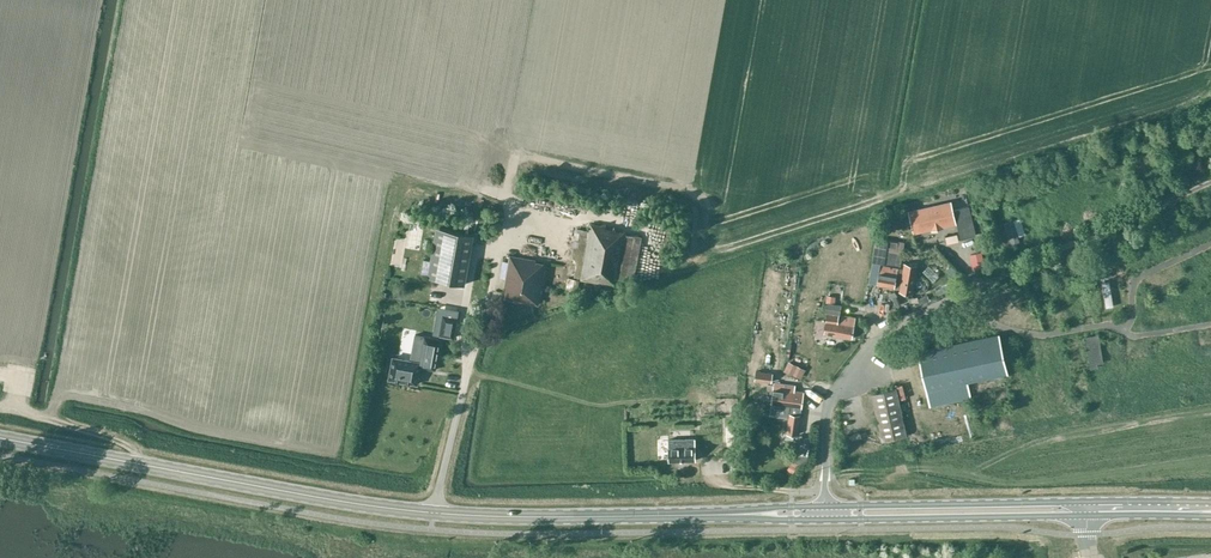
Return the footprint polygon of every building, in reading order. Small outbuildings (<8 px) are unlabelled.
[(950,199),(909,209),(914,230),(956,220),(961,238),(976,234),(969,206),(964,207),(953,210),(950,199)] [(632,283),(641,236),(626,234),(626,232),(604,227),(604,225),(590,223),(588,230),(575,228),(569,261),(577,262),(574,277),(580,278),(580,279),(616,285),(617,281),(632,283)] [(473,234),(459,232),(436,228),(428,278),(465,285),(473,234)] [(874,237),(870,263),(880,264),(898,267),(900,268),(903,250),(896,249),(897,241),(874,237)] [(981,251),(970,254),(974,268),(984,265),(981,251)] [(556,264),(558,257),(543,253),(541,260),(556,264)] [(543,276),(546,263),(536,262),(536,259),(510,255),(502,297),(537,303),(541,282),(543,276)] [(917,265),(911,263),(904,262),(903,268),(900,268),(898,267),(880,264),(876,284),(895,287),(899,287),(899,291),(912,293),(917,265)] [(954,278),(958,274),(951,265),(947,268),(954,278)] [(579,280),(574,279),(568,277),(565,289),(577,291),(579,280)] [(949,282),(936,288),(939,294),(952,288),(949,282)] [(920,304),(930,300),(928,294),(918,297),(920,304)] [(827,295),(826,302),(834,303),(835,296),(827,295)] [(901,303),(896,295),(892,297),(896,306),(901,303)] [(912,307),(917,305),(914,297),(914,296),(909,298),(912,307)] [(1039,301),(1041,323),(1050,322),(1047,300),(1039,301)] [(838,314),(839,310),(840,304),(834,303),(826,302),(825,308),(824,313),(827,313),(824,332),(835,334),(852,337),(854,316),(839,314),(838,314)] [(443,314),(440,335),(454,337),(457,316),(443,314)] [(1007,373),(1003,353),(998,334),(919,351),(927,390),(930,406),(970,397),(967,382),(1007,373)] [(815,335),(813,343),(820,345),(822,337),(815,335)] [(1103,362),(1098,337),(1086,339),(1090,364),(1103,362)] [(388,379),(418,385),(421,366),(427,367),(427,368),(436,370),(441,342),(424,339),(420,361),(392,356),(388,379)] [(1076,359),(1053,363),(1056,379),(1068,377),(1067,372),(1078,370),(1076,359)] [(790,362),(786,371),(792,374),(797,365),(790,362)] [(797,365),(792,374),(799,377),(803,368),(797,365)] [(819,365),(808,365),(808,377),(820,377),(819,365)] [(756,371),(755,380),(771,381),(772,373),(756,371)] [(804,391),(795,390),(795,385),(774,382),(774,384),(768,384),(767,392),(772,393),(769,413),(789,416),(786,433),(797,434),(800,415),(804,391)] [(882,441),(907,436),(897,388),(872,394),(882,441)] [(947,405),(925,409),(926,417),(948,412),(947,405)] [(725,426),(725,442),(734,442),(734,426),(725,426)] [(694,459),(694,439),(694,437),(669,438),(670,447),(670,460),(694,459)] [(793,452),(791,462),(802,464),(804,454),(793,452)]
